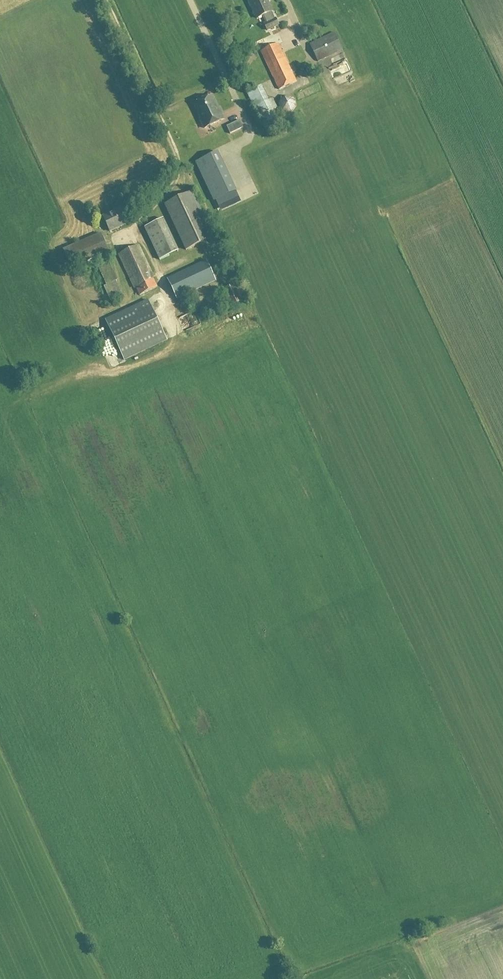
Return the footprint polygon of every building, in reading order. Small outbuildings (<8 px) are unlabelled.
[(266,0),(249,0),(257,19),(263,16),(266,24),(264,25),(267,31),(278,25),(275,19),(275,20),(271,12),(273,11),(269,3),(268,4),(266,0)] [(334,33),(310,44),(318,62),(342,50),(334,33)] [(261,52),(279,90),(296,82),(278,44),(261,52)] [(332,68),(336,77),(351,70),(347,61),(332,68)] [(259,84),(248,90),(260,112),(271,107),(259,84)] [(211,96),(194,105),(201,120),(200,120),(204,129),(224,120),(220,111),(218,112),(216,108),(217,107),(211,96)] [(296,107),(293,98),(284,96),(278,104),(283,113),(291,114),(296,107)] [(239,120),(226,127),(230,134),(243,128),(239,120)] [(218,152),(195,163),(214,201),(236,191),(218,152)] [(165,204),(186,250),(213,237),(192,192),(165,204)] [(103,217),(110,232),(128,223),(121,208),(103,217)] [(163,219),(144,227),(160,261),(178,252),(163,219)] [(154,278),(139,245),(119,255),(135,289),(136,289),(140,296),(157,287),(153,279),(154,278)] [(177,299),(216,281),(206,260),(167,279),(177,299)] [(168,338),(148,301),(106,323),(126,360),(168,338)]
